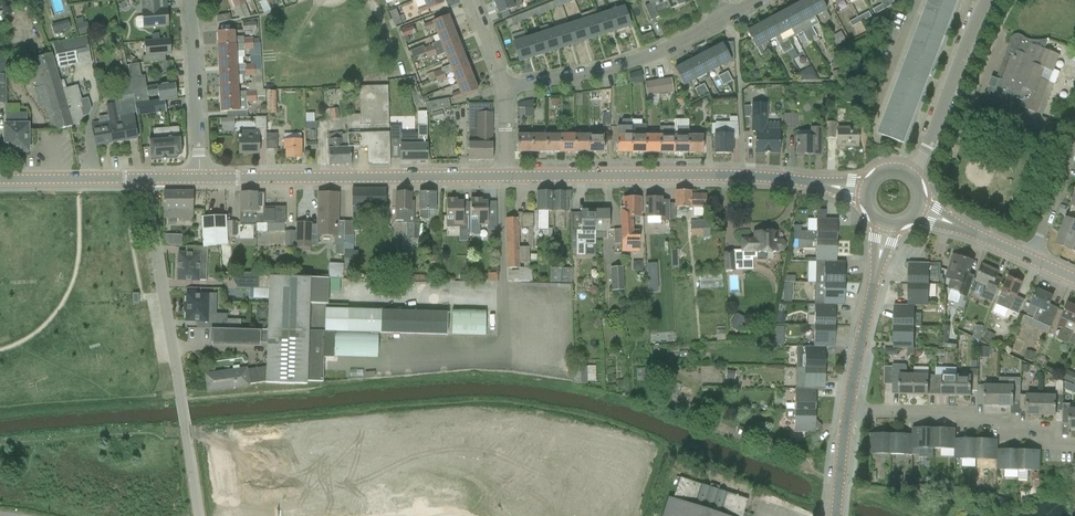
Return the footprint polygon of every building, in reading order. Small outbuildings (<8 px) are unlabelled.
[(168,26),(167,9),(160,9),(159,0),(146,0),(147,10),(142,11),(144,28),(168,26)] [(245,17),(238,0),(232,0),(239,19),(245,17)] [(245,17),(250,16),(244,3),(245,3),(244,0),(238,0),(245,17)] [(268,4),(266,0),(262,0),(262,1),(259,2),(263,13),(270,10),(268,4)] [(442,0),(417,0),(415,1),(418,8),(420,13),(433,8),(443,4),(442,0)] [(498,14),(509,10),(523,5),(521,0),(498,0),(493,2),(498,14)] [(560,0),(559,0),(546,5),(549,11),(562,5),(560,0)] [(667,2),(654,8),(652,3),(645,6),(651,21),(660,17),(659,14),(670,10),(684,4),(684,3),(682,0),(666,0),(667,2)] [(811,27),(818,24),(805,0),(794,7),(811,39),(816,36),(811,27)] [(805,0),(818,24),(814,16),(821,13),(826,22),(831,19),(826,10),(821,0),(806,0),(805,0)] [(885,10),(894,6),(893,5),(902,0),(880,0),(882,4),(885,10)] [(882,136),(902,144),(957,0),(933,0),(882,136)] [(32,9),(30,1),(22,3),(24,11),(32,9)] [(213,16),(222,14),(220,3),(211,4),(213,16)] [(885,10),(882,4),(872,9),(875,15),(885,10)] [(549,11),(546,5),(533,10),(535,16),(549,11)] [(624,7),(623,8),(610,12),(616,31),(630,26),(624,7)] [(782,13),(791,29),(795,36),(802,33),(807,41),(811,39),(794,7),(782,13)] [(401,23),(396,9),(389,11),(395,26),(401,23)] [(522,21),(535,16),(533,10),(519,16),(522,21)] [(602,35),(596,16),(594,11),(580,15),(582,21),(588,40),(602,35)] [(602,35),(616,31),(610,12),(596,16),(602,35)] [(859,17),(862,21),(871,17),(868,12),(859,17)] [(230,13),(216,15),(217,22),(231,20),(230,13)] [(791,29),(782,13),(771,19),(779,35),(783,43),(787,41),(795,36),(791,29)] [(434,27),(437,35),(453,28),(448,16),(425,26),(427,30),(434,27)] [(506,21),(508,27),(522,21),(519,16),(506,21)] [(862,21),(859,17),(849,22),(852,27),(862,21)] [(788,52),(783,43),(779,35),(771,19),(759,25),(768,41),(774,38),(783,54),(788,52)] [(582,21),(568,25),(574,44),(588,40),(582,21)] [(87,22),(83,23),(76,25),(79,35),(90,32),(87,22)] [(243,30),(256,30),(256,22),(243,23),(243,30)] [(561,48),(574,44),(568,25),(555,30),(561,48)] [(768,41),(759,25),(748,32),(747,31),(747,32),(756,48),(756,47),(761,56),(765,53),(761,45),(768,41)] [(403,37),(411,34),(409,27),(401,30),(403,37)] [(410,51),(413,59),(418,56),(426,53),(458,41),(453,28),(437,35),(440,41),(432,44),(432,45),(424,48),(423,46),(410,51)] [(547,53),(561,48),(555,30),(541,34),(547,53)] [(235,31),(229,31),(218,32),(218,45),(253,43),(253,38),(244,38),(244,37),(235,37),(235,31)] [(846,41),(841,32),(831,37),(836,47),(846,41)] [(527,39),(533,57),(547,53),(541,34),(527,39)] [(1049,82),(1041,79),(1045,69),(1053,72),(1059,55),(1045,50),(1049,41),(1049,40),(1049,39),(1048,40),(1040,41),(1032,40),(1024,37),(1021,35),(1018,34),(1014,35),(1012,38),(1010,41),(1010,44),(1011,46),(1008,52),(1007,52),(1003,62),(996,79),(993,78),(990,86),(993,87),(990,96),(1023,108),(1037,113),(1049,82)] [(65,57),(76,55),(78,66),(92,63),(87,38),(62,43),(65,57)] [(143,63),(158,62),(157,56),(171,55),(170,39),(145,41),(146,56),(143,56),(143,63)] [(527,39),(513,43),(519,62),(533,57),(527,39)] [(49,54),(45,40),(31,44),(35,58),(57,131),(72,126),(62,90),(59,81),(51,53),(49,54)] [(458,41),(426,53),(428,59),(436,56),(436,57),(445,53),(447,59),(463,53),(458,41)] [(783,43),(788,52),(792,49),(787,41),(783,43)] [(731,62),(734,62),(733,42),(725,43),(726,46),(724,47),(722,44),(722,45),(710,51),(719,67),(730,61),(731,62)] [(244,50),(253,50),(253,43),(218,45),(219,59),(236,58),(236,52),(244,52),(244,50)] [(710,51),(699,57),(707,73),(719,67),(710,51)] [(468,66),(463,53),(447,59),(450,65),(441,69),(441,70),(433,73),(435,78),(445,75),(452,72),(468,66)] [(699,57),(687,63),(695,79),(707,73),(699,57)] [(246,71),(255,70),(254,65),(245,65),(245,64),(236,64),(236,58),(219,59),(220,72),(237,71),(246,71)] [(170,70),(170,62),(162,62),(163,70),(170,70)] [(133,95),(134,104),(149,102),(148,98),(158,96),(159,100),(160,100),(160,101),(165,100),(177,98),(174,83),(157,86),(147,88),(145,76),(141,76),(139,63),(128,65),(133,95)] [(675,69),(683,85),(695,79),(687,63),(675,69)] [(452,72),(457,84),(473,78),(468,66),(452,72)] [(811,82),(819,81),(811,67),(805,70),(811,82)] [(640,70),(628,72),(629,83),(642,82),(640,70)] [(237,85),(237,76),(246,76),(246,71),(237,71),(220,72),(220,85),(237,85)] [(841,71),(833,71),(833,81),(841,81),(841,71)] [(722,74),(727,84),(732,81),(728,72),(722,74)] [(727,84),(722,74),(718,77),(723,86),(727,84)] [(447,80),(445,75),(435,78),(438,83),(447,80)] [(454,100),(478,91),(473,78),(457,84),(460,92),(452,95),(454,100)] [(665,80),(667,93),(674,92),(672,79),(665,80)] [(77,85),(66,89),(64,80),(59,81),(72,126),(86,122),(84,116),(88,115),(91,110),(88,98),(81,100),(80,94),(77,85)] [(654,95),(659,94),(661,94),(658,80),(652,81),(654,95)] [(658,80),(661,94),(667,93),(665,80),(658,80)] [(647,96),(648,96),(654,95),(652,81),(645,82),(647,96)] [(704,84),(699,87),(704,96),(709,93),(704,84)] [(256,91),(238,92),(237,85),(220,85),(221,99),(256,97),(266,96),(265,90),(256,90),(256,91)] [(348,148),(350,148),(367,147),(366,123),(365,86),(360,86),(360,114),(347,115),(348,135),(348,148)] [(368,164),(390,164),(388,86),(365,86),(366,123),(367,147),(368,164)] [(699,98),(704,96),(699,87),(695,89),(699,98)] [(133,113),(136,113),(134,104),(133,95),(114,99),(115,104),(106,105),(108,117),(98,119),(99,122),(93,123),(96,146),(138,139),(133,113)] [(221,99),(222,112),(227,112),(227,118),(235,118),(248,117),(247,103),(256,102),(256,97),(221,99)] [(149,102),(134,104),(136,113),(136,116),(167,111),(165,100),(160,101),(160,100),(159,100),(159,101),(149,102)] [(439,100),(426,103),(427,111),(440,108),(439,100)] [(468,141),(469,161),(470,161),(470,160),(492,160),(492,161),(493,161),(493,141),(492,141),(492,113),(492,104),(469,104),(469,141),(468,141)] [(755,132),(755,154),(756,154),(756,153),(764,154),(770,154),(778,154),(779,154),(779,133),(766,132),(767,104),(752,104),(751,132),(755,132)] [(340,119),(338,108),(330,109),(323,110),(324,121),(340,119)] [(442,110),(432,113),(433,120),(444,118),(442,110)] [(418,136),(419,161),(427,161),(427,111),(418,112),(418,136)] [(34,130),(27,129),(27,112),(6,112),(6,151),(28,151),(28,145),(33,145),(33,137),(34,137),(34,130)] [(314,121),(314,113),(305,112),(305,129),(317,129),(317,121),(314,121)] [(785,128),(795,128),(795,114),(785,114),(785,128)] [(255,129),(258,129),(266,129),(266,121),(266,117),(248,117),(235,118),(235,122),(255,122),(255,129)] [(674,153),(688,153),(688,136),(688,120),(674,120),(674,127),(674,153)] [(277,150),(277,133),(271,133),(271,124),(271,121),(266,121),(266,129),(266,150),(277,150)] [(715,135),(715,153),(731,154),(731,139),(738,139),(738,122),(716,123),(715,135)] [(835,122),(826,122),(826,137),(835,138),(835,122)] [(631,153),(646,153),(646,136),(645,136),(645,124),(632,124),(631,153)] [(180,137),(179,129),(179,127),(152,129),(153,138),(149,139),(151,161),(153,161),(162,160),(162,161),(167,160),(177,159),(178,159),(181,155),(180,137)] [(617,127),(617,136),(617,153),(631,153),(632,127),(617,127)] [(660,153),(674,153),(674,127),(660,127),(660,136),(660,153)] [(796,138),(796,154),(821,154),(821,129),(811,129),(811,138),(796,138)] [(837,146),(857,146),(857,129),(838,129),(837,146)] [(240,153),(259,153),(258,131),(240,131),(240,136),(238,136),(238,138),(240,138),(240,153)] [(348,148),(348,135),(342,135),(342,133),(335,134),(336,149),(339,149),(340,165),(351,165),(350,148),(348,148)] [(340,165),(339,149),(336,149),(335,134),(328,135),(329,155),(329,166),(340,165)] [(517,152),(532,152),(532,135),(517,135),(517,152)] [(532,152),(546,152),(547,135),(532,135),(532,152)] [(546,152),(560,153),(561,135),(547,135),(546,152)] [(575,135),(561,135),(560,153),(575,153),(575,135)] [(575,153),(589,153),(589,135),(575,135),(575,153)] [(589,135),(589,153),(603,153),(604,135),(589,135)] [(418,136),(401,136),(401,145),(401,161),(419,161),(418,136)] [(646,136),(646,153),(660,153),(660,136),(646,136)] [(703,136),(688,136),(688,153),(703,153),(703,136)] [(286,158),(302,158),(301,147),(301,140),(284,140),(284,149),(286,149),(286,158)] [(317,150),(317,142),(306,142),(306,150),(317,150)] [(386,200),(386,189),(352,189),(352,222),(344,221),(344,235),(344,251),(353,251),(353,235),(353,231),(366,231),(366,213),(386,213),(386,200)] [(164,191),(164,211),(168,211),(168,219),(183,219),(183,222),(190,222),(190,219),(193,219),(193,192),(193,191),(176,191),(164,191)] [(549,212),(553,212),(552,192),(538,191),(537,211),(540,211),(539,228),(549,228),(549,212)] [(706,207),(706,195),(690,194),(690,191),(675,191),(675,207),(706,207)] [(411,202),(411,192),(401,193),(401,194),(397,194),(397,220),(403,221),(403,223),(402,223),(402,250),(413,251),(413,239),(414,219),(415,219),(415,202),(411,202)] [(561,192),(552,192),(553,212),(556,212),(556,227),(564,227),(564,212),(568,211),(568,201),(565,200),(565,193),(561,193),(561,192)] [(256,215),(264,215),(264,207),(264,193),(257,193),(240,193),(240,212),(239,212),(239,226),(256,226),(256,224),(256,215)] [(435,210),(435,193),(419,193),(419,219),(415,219),(414,219),(413,239),(413,251),(413,246),(417,246),(417,239),(419,239),(420,219),(428,219),(428,210),(435,210)] [(337,194),(319,194),(319,205),(318,225),(311,225),(311,224),(297,223),(297,246),(310,246),(311,234),(318,234),(334,235),(334,245),(336,245),(335,255),(344,255),(344,251),(344,235),(344,221),(336,221),(337,205),(337,194)] [(639,217),(639,198),(626,198),(626,199),(624,199),(624,208),(620,208),(622,229),(623,242),(630,242),(630,249),(638,249),(638,242),(639,242),(640,231),(633,231),(632,217),(639,217)] [(669,220),(668,201),(668,204),(661,204),(661,198),(645,198),(645,208),(646,208),(646,216),(660,216),(660,220),(669,220)] [(468,230),(468,216),(463,216),(463,202),(458,202),(458,199),(446,199),(446,217),(446,228),(459,227),(459,230),(468,230)] [(480,235),(480,225),(488,225),(488,230),(497,230),(497,216),(487,216),(488,201),(482,201),(482,199),(471,199),(471,216),(468,216),(468,230),(468,234),(473,234),(473,235),(480,235)] [(264,207),(264,215),(256,215),(256,224),(257,224),(257,231),(285,231),(285,224),(285,207),(264,207)] [(581,231),(571,231),(571,249),(577,249),(577,255),(585,255),(585,245),(594,245),(594,238),(594,231),(594,211),(581,211),(581,231)] [(607,238),(607,231),(608,231),(608,211),(594,211),(594,231),(595,238),(607,238)] [(506,219),(507,281),(519,281),(532,281),(532,277),(532,274),(532,268),(519,268),(519,263),(529,263),(529,247),(519,247),(518,227),(528,228),(533,228),(533,214),(522,214),(522,213),(517,213),(517,218),(506,219)] [(1061,231),(1074,236),(1074,214),(1072,220),(1066,218),(1061,231)] [(201,217),(203,246),(227,245),(226,216),(226,215),(225,215),(225,216),(202,217),(201,217)] [(710,237),(709,220),(698,221),(698,217),(690,217),(691,221),(690,221),(691,238),(695,238),(695,245),(703,244),(703,238),(710,237)] [(803,240),(837,241),(837,240),(836,240),(837,225),(832,225),(833,220),(837,220),(837,219),(817,218),(816,232),(804,231),(803,240)] [(227,235),(237,235),(237,222),(227,222),(227,235)] [(623,242),(622,229),(614,230),(615,244),(622,243),(623,242)] [(295,231),(285,231),(285,246),(295,246),(295,231)] [(1061,231),(1056,244),(1074,252),(1074,236),(1061,231)] [(782,241),(780,240),(775,240),(775,232),(757,232),(757,239),(742,239),(742,260),(751,260),(751,254),(757,253),(757,260),(766,260),(766,252),(775,253),(775,251),(780,251),(782,250),(783,249),(784,247),(785,245),(784,244),(784,243),(782,241)] [(182,245),(182,233),(166,233),(166,245),(182,245)] [(807,262),(816,262),(824,262),(836,262),(832,262),(832,256),(836,256),(836,241),(837,241),(803,240),(798,240),(798,249),(816,249),(815,258),(807,258),(807,262)] [(206,264),(207,264),(208,247),(186,247),(188,248),(188,254),(179,254),(178,280),(198,281),(199,263),(206,263),(206,264)] [(734,271),(734,263),(733,252),(724,253),(724,271),(734,271)] [(388,265),(388,254),(379,254),(379,265),(388,265)] [(958,303),(961,294),(968,296),(974,278),(968,276),(973,261),(961,257),(961,256),(954,254),(947,277),(951,279),(948,289),(952,290),(949,299),(958,303)] [(634,270),(643,270),(643,261),(633,261),(634,270)] [(824,262),(816,262),(815,283),(845,284),(845,283),(844,283),(845,262),(836,262),(824,262)] [(909,284),(929,285),(929,281),(941,281),(941,263),(930,263),(909,263),(906,263),(906,267),(907,269),(909,269),(909,284)] [(329,273),(329,280),(343,280),(344,266),(336,266),(329,273)] [(997,278),(999,272),(984,266),(977,281),(985,285),(979,297),(994,304),(998,290),(998,289),(1002,280),(997,278)] [(624,291),(623,267),(610,268),(611,291),(624,291)] [(572,269),(551,268),(550,281),(571,282),(572,269)] [(243,272),(243,289),(250,289),(259,290),(269,290),(269,299),(268,308),(268,312),(268,318),(268,330),(379,333),(447,335),(447,312),(381,310),(347,309),(348,304),(328,304),(328,279),(311,278),(265,276),(265,273),(243,272)] [(699,274),(700,288),(723,287),(722,273),(699,274)] [(1017,296),(1022,283),(1009,277),(1005,287),(1003,292),(999,290),(995,302),(998,303),(994,311),(1005,316),(1008,309),(1019,314),(1025,299),(1017,296)] [(658,281),(648,282),(648,291),(658,290),(658,281)] [(845,284),(815,283),(814,287),(814,290),(813,293),(813,295),(814,298),(814,304),(823,304),(835,305),(844,305),(840,304),(840,299),(844,299),(844,284),(845,284)] [(912,305),(909,305),(909,306),(915,306),(929,306),(929,285),(909,284),(909,300),(913,300),(912,305)] [(589,293),(592,295),(595,295),(598,293),(598,289),(595,286),(592,286),(589,289),(589,293)] [(1050,327),(1054,318),(1058,308),(1050,304),(1053,297),(1038,290),(1027,317),(1050,327)] [(187,294),(187,321),(197,321),(210,321),(210,328),(212,328),(215,328),(227,329),(227,319),(227,314),(216,314),(216,308),(216,294),(207,294),(207,295),(196,295),(196,293),(190,293),(190,295),(187,294)] [(1074,343),(1074,306),(1068,303),(1064,313),(1057,327),(1072,333),(1068,342),(1074,344),(1074,343)] [(823,304),(814,304),(814,325),(835,326),(834,326),(835,310),(831,310),(831,305),(835,305),(823,304)] [(909,306),(909,305),(894,305),(899,306),(898,311),(894,311),(894,326),(894,327),(915,327),(915,306),(909,306)] [(452,310),(451,334),(485,335),(486,311),(452,310)] [(227,319),(227,329),(240,329),(241,319),(227,319)] [(742,324),(733,319),(730,325),(732,326),(731,328),(737,332),(739,329),(742,324)] [(835,326),(814,325),(813,346),(813,347),(826,347),(834,347),(830,347),(830,341),(834,341),(834,326),(835,326)] [(950,326),(944,325),(941,348),(957,349),(958,343),(949,342),(950,326)] [(893,348),(908,348),(914,348),(915,327),(894,327),(893,348)] [(233,371),(206,375),(208,391),(249,386),(249,385),(266,382),(266,383),(279,384),(294,385),(294,384),(307,385),(307,382),(323,382),(324,358),(334,358),(334,355),(377,356),(379,333),(268,330),(240,329),(227,329),(215,328),(212,328),(212,342),(214,342),(214,344),(259,345),(259,343),(268,343),(267,367),(247,370),(246,369),(239,370),(239,366),(233,366),(233,371)] [(726,340),(725,330),(716,330),(717,341),(726,340)] [(991,344),(995,337),(986,333),(983,340),(991,344)] [(798,346),(797,368),(825,368),(825,353),(821,353),(821,347),(826,347),(813,347),(813,346),(798,346)] [(981,347),(981,357),(990,357),(990,354),(990,349),(990,347),(981,347)] [(1036,352),(1027,350),(1025,359),(1034,361),(1036,352)] [(908,366),(906,364),(893,364),(892,394),(893,394),(893,389),(899,389),(899,395),(914,395),(914,375),(907,375),(908,366)] [(587,384),(587,369),(587,366),(573,366),(573,384),(587,384)] [(637,381),(651,380),(650,368),(636,369),(637,381)] [(825,368),(797,368),(796,389),(804,389),(816,390),(825,390),(825,389),(820,389),(820,384),(824,384),(825,369),(825,368)] [(978,385),(979,369),(971,369),(971,376),(957,376),(956,396),(971,396),(971,391),(978,391),(978,385)] [(1066,369),(1062,378),(1074,384),(1074,373),(1066,369)] [(936,375),(914,375),(914,395),(928,395),(928,390),(935,390),(935,395),(936,375)] [(957,376),(936,375),(935,395),(936,390),(942,390),(942,396),(956,396),(957,376)] [(982,385),(978,385),(978,391),(977,405),(978,405),(978,400),(985,400),(984,405),(999,406),(1000,377),(999,377),(999,386),(982,385)] [(1021,401),(1021,395),(1021,386),(1021,378),(1000,377),(999,406),(1013,406),(1014,401),(1020,401),(1021,401)] [(1056,410),(1063,410),(1063,404),(1064,382),(1056,378),(1056,396),(1042,396),(1041,415),(1056,416),(1056,410)] [(1064,389),(1071,392),(1073,385),(1067,383),(1064,389)] [(804,389),(796,389),(795,389),(794,410),(815,411),(815,395),(811,395),(811,390),(816,390),(804,389)] [(1041,415),(1042,396),(1021,395),(1021,401),(1020,401),(1020,414),(1020,409),(1027,410),(1027,415),(1041,415)] [(1063,404),(1063,410),(1062,429),(1063,429),(1063,424),(1069,424),(1069,429),(1074,429),(1074,409),(1071,409),(1071,404),(1063,404)] [(792,420),(794,420),(794,432),(815,432),(814,432),(815,427),(816,427),(818,424),(816,421),(815,421),(815,411),(794,410),(785,410),(785,417),(785,419),(788,421),(790,421),(792,420)] [(738,434),(750,438),(753,431),(741,426),(738,434)] [(920,449),(934,449),(935,429),(934,429),(934,428),(934,429),(918,428),(918,432),(913,432),(913,428),(912,428),(912,434),(913,434),(913,449),(913,455),(919,455),(920,449)] [(950,429),(935,429),(934,449),(955,449),(955,439),(956,439),(956,429),(955,429),(955,433),(950,433),(950,429)] [(869,454),(891,455),(891,434),(876,434),(876,438),(870,438),(870,433),(869,454)] [(913,455),(913,449),(913,434),(912,434),(912,439),(907,439),(907,435),(892,434),(891,434),(891,455),(913,455)] [(954,459),(976,460),(977,439),(976,439),(961,439),(961,443),(955,443),(956,439),(955,439),(955,449),(954,459)] [(977,439),(976,460),(997,460),(998,449),(998,440),(998,444),(992,444),(992,440),(977,439)] [(998,454),(998,449),(997,460),(997,470),(1019,471),(1019,450),(1003,450),(1003,454),(998,454)] [(1019,450),(1019,471),(1018,479),(1028,479),(1029,471),(1040,471),(1041,450),(1040,450),(1040,455),(1035,455),(1035,451),(1019,450)] [(753,515),(744,512),(748,500),(680,478),(673,498),(668,497),(662,515),(753,515)] [(955,497),(966,497),(966,487),(961,487),(961,492),(955,492),(955,497)] [(944,492),(944,493),(944,501),(951,501),(953,492),(944,492)]
